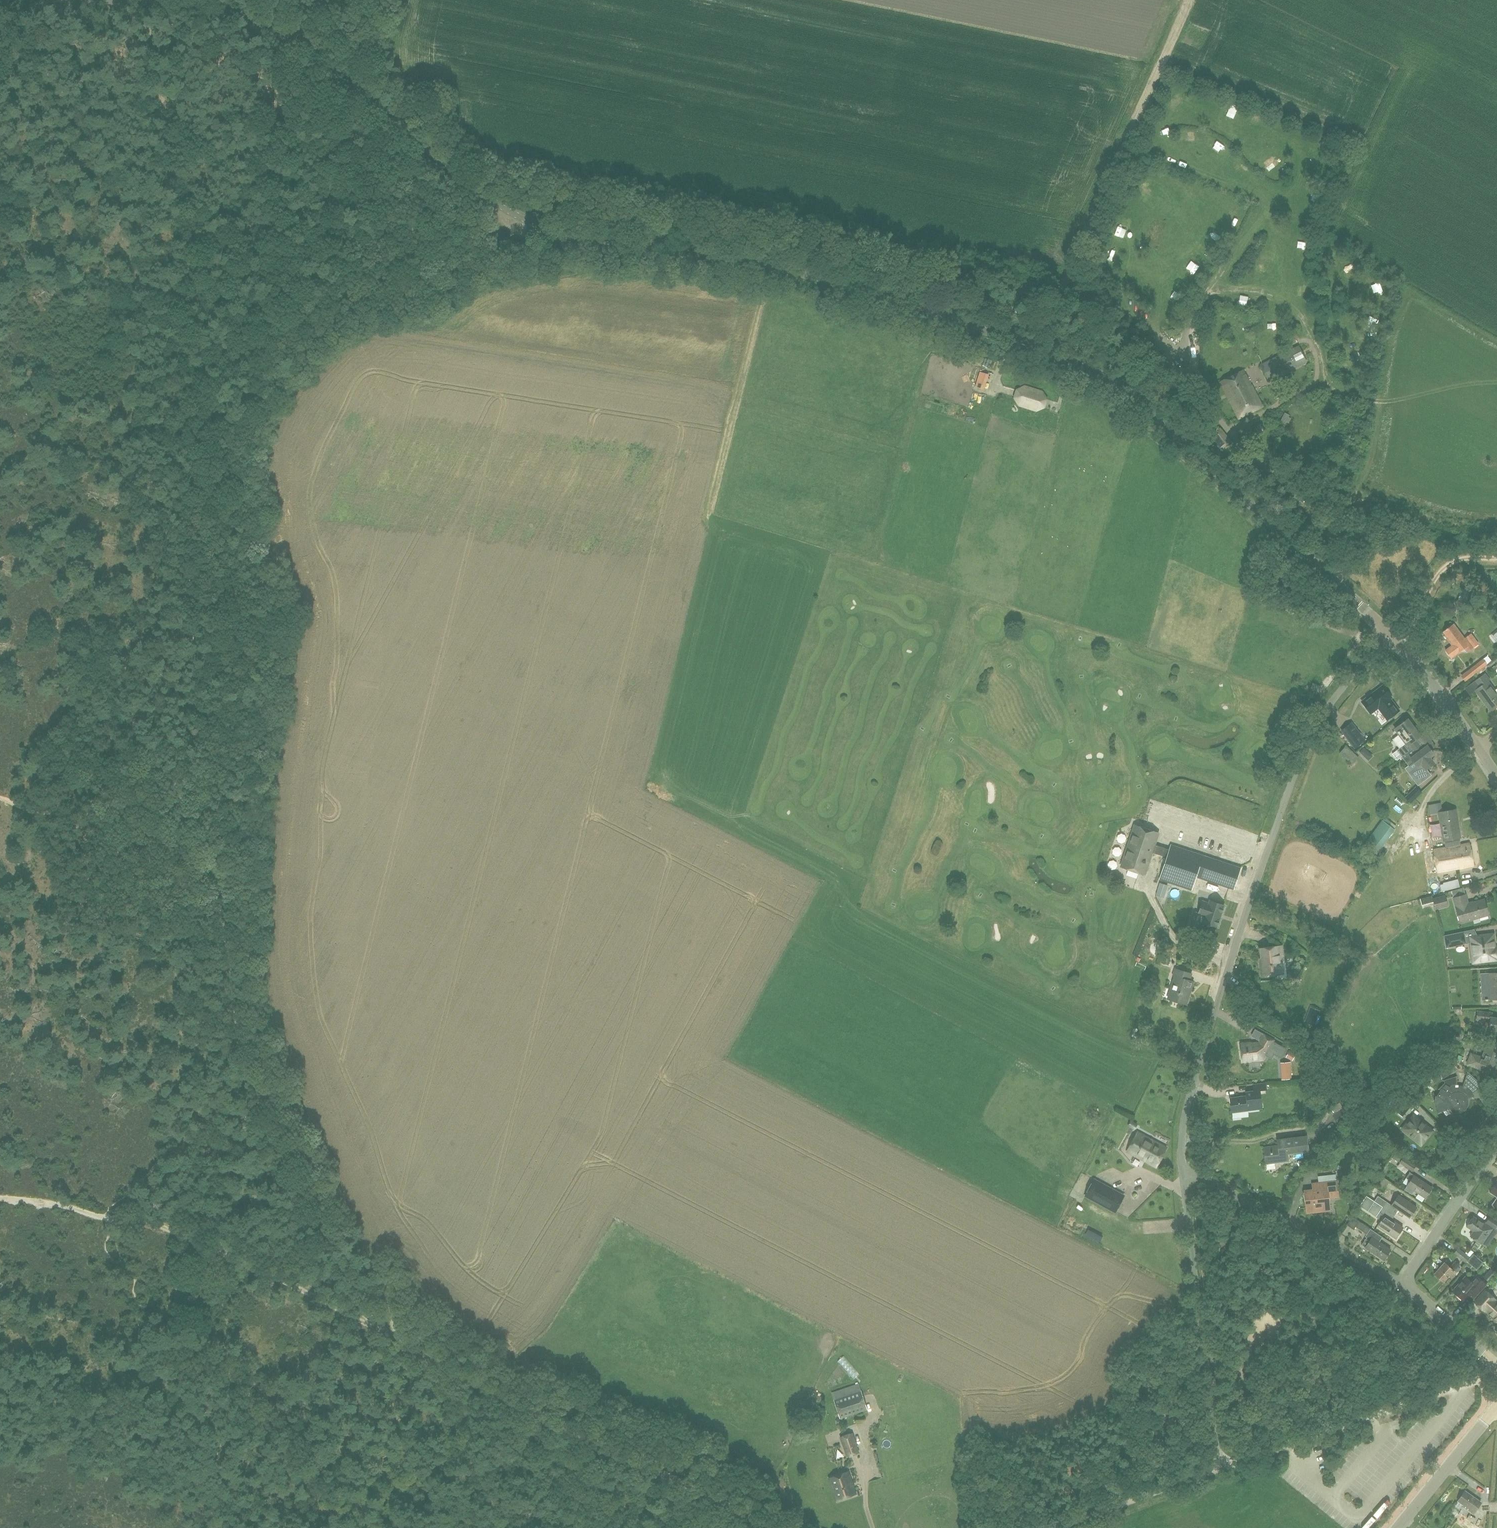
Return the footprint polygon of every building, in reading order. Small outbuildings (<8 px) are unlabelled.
[(1165,104),(1174,107),(1177,98),(1167,95),(1165,104)] [(1312,138),(1319,141),(1321,135),(1315,132),(1312,138)] [(1143,181),(1149,183),(1152,174),(1146,172),(1143,181)] [(1122,225),(1117,231),(1125,237),(1129,231),(1122,225)] [(1268,381),(1301,365),(1307,362),(1299,346),(1260,365),(1268,381)] [(981,371),(978,386),(987,388),(990,373),(981,371)] [(1253,413),(1262,408),(1244,372),(1220,384),(1238,420),(1247,415),(1245,412),(1251,409),(1253,413)] [(1017,390),(1014,398),(1018,405),(1036,411),(1045,407),(1047,399),(1042,392),(1024,386),(1017,390)] [(1222,451),(1231,443),(1219,427),(1209,434),(1222,451)] [(1464,622),(1472,616),(1463,604),(1455,610),(1464,622)] [(1452,658),(1464,649),(1467,653),(1474,647),(1478,644),(1471,634),(1464,640),(1453,625),(1444,632),(1453,644),(1446,650),(1452,658)] [(1475,674),(1488,665),(1483,658),(1469,669),(1473,675),(1475,674)] [(1496,689),(1495,690),(1488,681),(1490,680),(1485,673),(1475,681),(1479,687),(1476,690),(1491,711),(1496,707),(1496,709),(1496,689)] [(1391,717),(1399,711),(1389,699),(1391,698),(1383,686),(1373,693),(1375,695),(1363,704),(1369,712),(1381,704),(1391,717)] [(1402,757),(1419,745),(1415,739),(1420,736),(1407,719),(1395,728),(1395,729),(1406,743),(1397,750),(1402,757)] [(1357,734),(1348,740),(1354,748),(1362,742),(1357,734)] [(1346,745),(1339,752),(1352,765),(1359,757),(1346,745)] [(1423,749),(1419,745),(1402,757),(1408,765),(1413,762),(1416,766),(1417,766),(1417,767),(1413,769),(1419,776),(1421,775),(1425,780),(1430,775),(1425,769),(1434,763),(1429,757),(1434,754),(1433,753),(1432,751),(1428,746),(1428,745),(1423,749)] [(1416,786),(1408,794),(1405,797),(1410,803),(1413,800),(1422,792),(1416,786)] [(1446,847),(1460,844),(1459,838),(1461,838),(1458,823),(1457,823),(1455,810),(1439,813),(1444,841),(1445,841),(1446,847)] [(1382,821),(1364,845),(1376,854),(1394,830),(1382,821)] [(1136,826),(1122,868),(1145,875),(1152,855),(1167,860),(1160,880),(1193,891),(1197,877),(1235,890),(1242,869),(1172,846),(1170,852),(1154,847),(1159,834),(1136,826)] [(1437,872),(1474,865),(1470,842),(1460,844),(1446,847),(1433,849),(1437,872)] [(1159,895),(1167,897),(1170,885),(1162,882),(1159,895)] [(1432,895),(1420,898),(1420,899),(1422,905),(1433,902),(1435,910),(1448,906),(1445,895),(1433,898),(1432,895)] [(1460,922),(1488,914),(1484,899),(1468,904),(1465,895),(1453,898),(1460,922)] [(1196,911),(1193,920),(1202,924),(1202,922),(1217,927),(1224,906),(1210,901),(1209,904),(1203,902),(1199,912),(1196,911)] [(1466,943),(1463,931),(1444,936),(1445,947),(1466,943)] [(1469,936),(1470,945),(1471,951),(1473,962),(1480,962),(1496,960),(1496,958),(1496,947),(1495,947),(1494,947),(1493,942),(1494,941),(1493,934),(1477,936),(1469,936)] [(1278,956),(1282,955),(1281,946),(1260,948),(1262,964),(1260,964),(1261,975),(1280,973),(1278,956)] [(1170,999),(1187,1004),(1195,982),(1190,980),(1192,973),(1176,968),(1174,975),(1177,976),(1170,999)] [(1480,974),(1480,980),(1481,1000),(1492,999),(1496,999),(1496,973),(1480,974)] [(1310,1006),(1307,1014),(1305,1022),(1314,1025),(1317,1017),(1320,1010),(1310,1006)] [(1491,1017),(1491,1013),(1477,1011),(1476,1019),(1490,1021),(1489,1030),(1496,1031),(1496,1018),(1491,1017)] [(1484,1037),(1484,1036),(1485,1028),(1469,1026),(1467,1035),(1484,1037)] [(1273,1041),(1274,1040),(1264,1034),(1259,1043),(1251,1044),(1250,1042),(1240,1043),(1242,1061),(1263,1058),(1268,1050),(1281,1057),(1286,1048),(1273,1041)] [(1478,1068),(1478,1069),(1493,1074),(1496,1063),(1496,1044),(1494,1043),(1488,1042),(1482,1057),(1471,1053),(1467,1064),(1478,1068)] [(1471,1090),(1465,1086),(1463,1086),(1456,1084),(1456,1076),(1453,1077),(1445,1080),(1446,1082),(1440,1088),(1442,1089),(1438,1096),(1440,1098),(1441,1112),(1450,1108),(1452,1110),(1455,1112),(1459,1112),(1463,1110),(1465,1108),(1466,1105),(1467,1102),(1467,1099),(1474,1096),(1472,1093),(1471,1090)] [(1246,1096),(1229,1098),(1231,1112),(1248,1110),(1248,1108),(1262,1106),(1262,1108),(1262,1106),(1260,1091),(1266,1090),(1265,1084),(1253,1085),(1254,1091),(1246,1092),(1246,1096)] [(1340,1123),(1355,1112),(1349,1104),(1348,1105),(1334,1114),(1340,1123)] [(1253,1112),(1237,1115),(1238,1123),(1255,1120),(1253,1112)] [(1422,1145),(1433,1130),(1414,1114),(1402,1129),(1422,1145)] [(1349,1126),(1351,1127),(1356,1130),(1360,1124),(1354,1119),(1349,1126)] [(1158,1168),(1168,1149),(1138,1133),(1128,1152),(1158,1168)] [(1288,1153),(1308,1150),(1307,1136),(1278,1139),(1278,1145),(1265,1147),(1267,1163),(1289,1160),(1288,1153)] [(1403,1158),(1400,1163),(1412,1171),(1416,1165),(1403,1157),(1403,1158)] [(1407,1181),(1409,1182),(1407,1186),(1404,1190),(1412,1195),(1415,1191),(1425,1198),(1432,1187),(1413,1175),(1414,1175),(1410,1172),(1406,1178),(1408,1179),(1407,1181)] [(1373,1185),(1381,1190),(1383,1191),(1389,1181),(1379,1175),(1373,1185)] [(1116,1211),(1124,1196),(1094,1180),(1086,1195),(1116,1211)] [(1312,1190),(1305,1191),(1307,1212),(1322,1210),(1321,1206),(1329,1205),(1328,1197),(1338,1196),(1337,1180),(1336,1180),(1319,1182),(1320,1190),(1312,1190)] [(1378,1196),(1374,1201),(1382,1207),(1383,1206),(1395,1215),(1398,1210),(1399,1210),(1409,1217),(1416,1207),(1398,1195),(1391,1205),(1386,1201),(1378,1196)] [(1374,1201),(1368,1211),(1376,1217),(1381,1220),(1378,1226),(1396,1238),(1403,1227),(1392,1220),(1395,1215),(1383,1206),(1382,1207),(1374,1201)] [(1474,1231),(1473,1231),(1470,1235),(1482,1243),(1493,1227),(1485,1222),(1484,1223),(1473,1216),(1466,1226),(1474,1231)] [(1390,1249),(1379,1242),(1382,1237),(1372,1230),(1359,1221),(1355,1226),(1368,1235),(1366,1237),(1370,1239),(1365,1247),(1383,1260),(1390,1249)] [(1466,1262),(1470,1257),(1458,1248),(1454,1253),(1466,1262)] [(1444,1282),(1460,1264),(1456,1260),(1451,1267),(1445,1261),(1434,1273),(1444,1282)] [(1492,1270),(1484,1278),(1489,1282),(1496,1274),(1492,1270)] [(1465,1276),(1452,1290),(1463,1300),(1468,1295),(1472,1291),(1476,1295),(1486,1284),(1478,1277),(1473,1283),(1471,1281),(1465,1276)] [(1437,1300),(1443,1285),(1431,1280),(1425,1296),(1437,1300)] [(1495,1300),(1495,1299),(1485,1290),(1475,1302),(1485,1311),(1485,1310),(1496,1320),(1496,1302),(1495,1300)] [(859,1384),(832,1393),(840,1418),(867,1409),(859,1384)] [(842,1437),(849,1457),(860,1453),(853,1433),(842,1437)] [(838,1500),(857,1494),(851,1472),(831,1478),(838,1500)] [(1473,1513),(1481,1502),(1465,1491),(1458,1500),(1464,1505),(1463,1506),(1473,1513)] [(1460,1523),(1466,1527),(1478,1527),(1465,1517),(1460,1523)]
